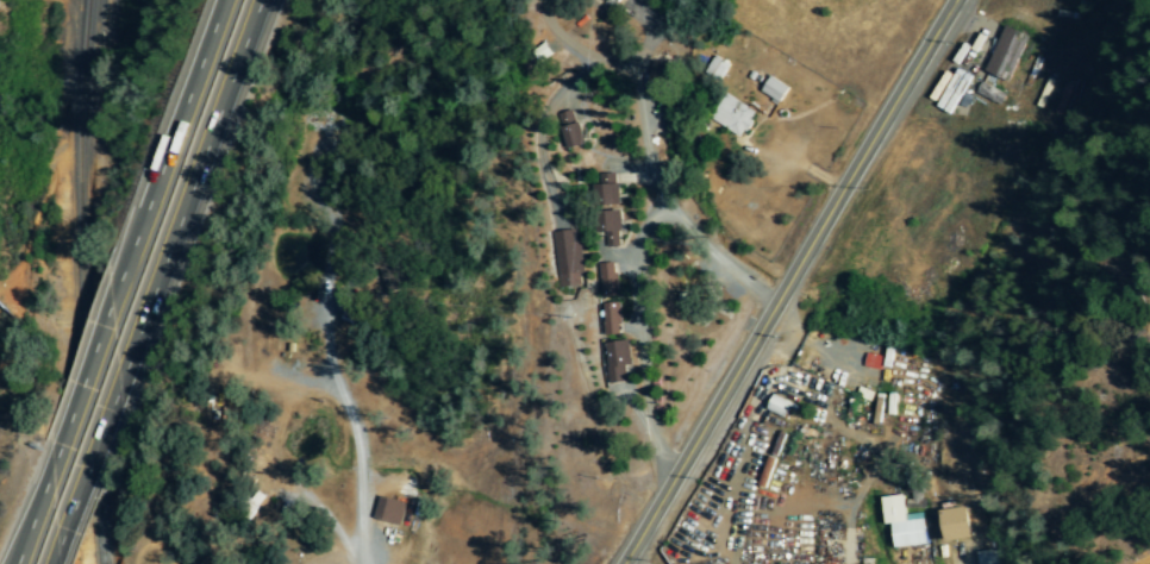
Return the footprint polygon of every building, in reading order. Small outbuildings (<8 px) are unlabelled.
[(1010,83),(1028,35),(1003,26),(986,74),(1010,83)] [(705,75),(722,81),(727,62),(711,57),(705,75)] [(788,86),(767,78),(761,95),(782,103),(788,86)] [(1000,106),(1006,93),(981,81),(975,94),(1000,106)] [(756,113),(726,94),(710,119),(740,139),(756,113)] [(575,124),(572,111),(556,115),(566,150),(586,145),(580,123),(575,124)] [(603,247),(622,247),(620,184),(615,185),(615,173),(593,174),(594,208),(602,208),(603,247)] [(550,233),(557,289),(583,286),(576,230),(550,233)] [(621,335),(619,304),(600,306),(602,336),(621,335)] [(626,367),(631,367),(629,341),(603,343),(606,384),(627,383),(626,367)] [(921,514),(904,515),(902,496),(880,498),(883,526),(890,525),(892,548),(924,545),(921,514)] [(372,519),(399,527),(406,504),(379,497),(372,519)] [(972,540),(969,508),(942,511),(945,543),(972,540)]
